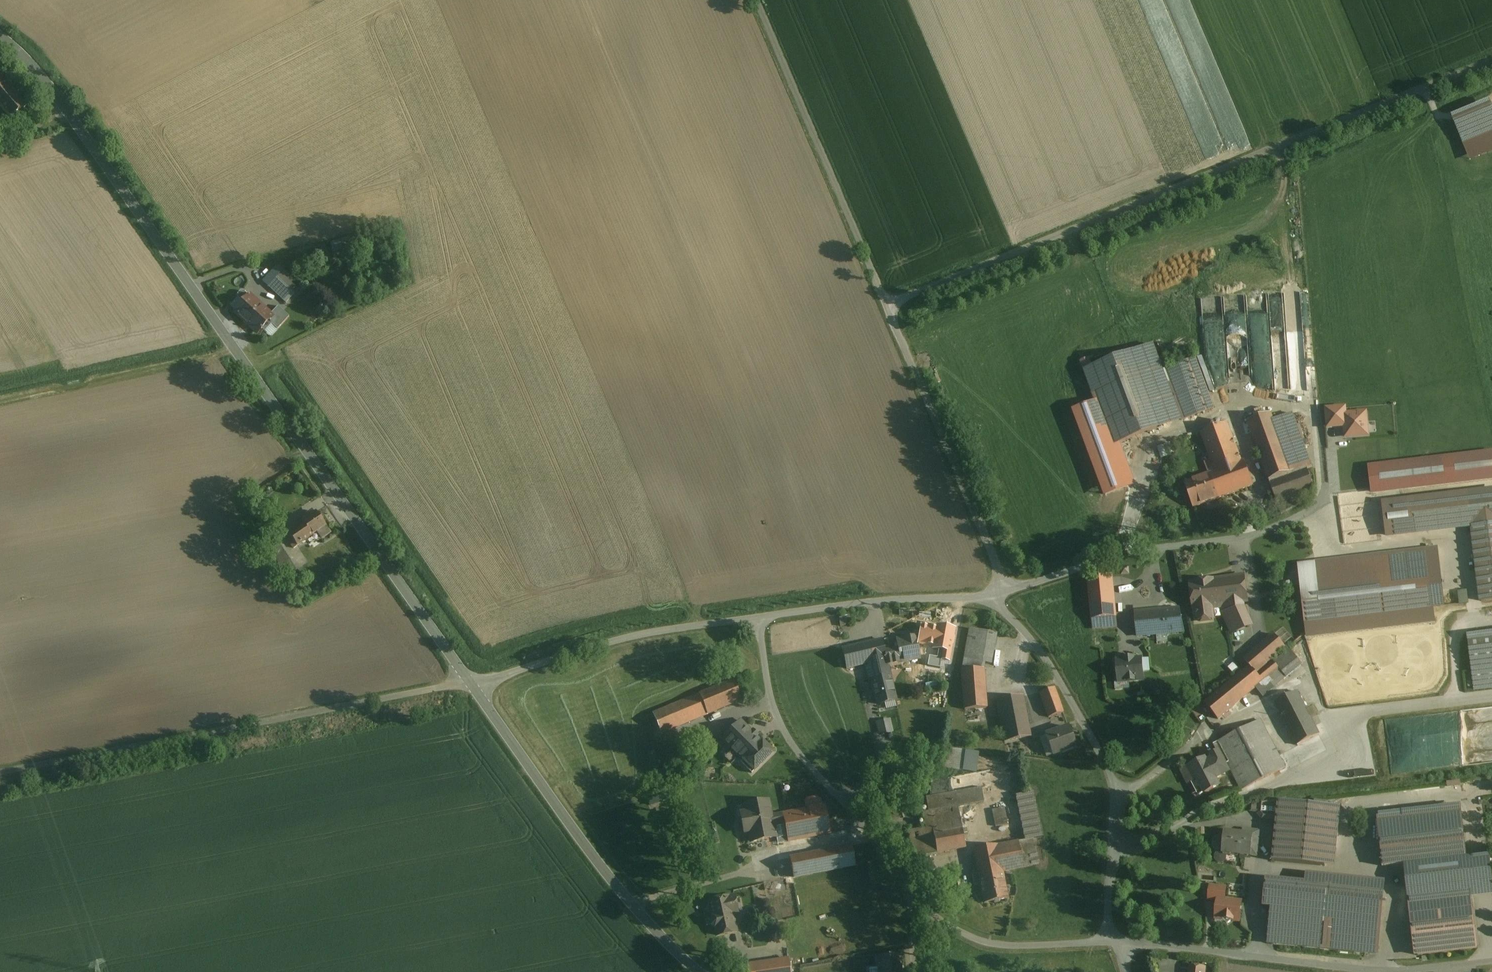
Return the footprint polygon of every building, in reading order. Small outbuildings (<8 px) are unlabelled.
[(0,75),(0,108),(11,120),(27,106),(0,75)] [(1482,111),(1454,122),(1461,138),(1463,145),(1491,133),(1491,109),(1491,107),(1482,111)] [(298,291),(281,274),(277,278),(276,278),(268,287),(286,304),(294,295),(298,291)] [(248,297),(243,292),(240,293),(238,295),(238,299),(243,303),(248,297)] [(271,315),(249,295),(248,297),(243,303),(238,299),(231,306),(236,311),(234,313),(257,334),(261,331),(262,330),(263,328),(273,317),(271,315)] [(278,307),(271,315),(273,317),(263,328),(266,331),(272,325),(277,331),(289,318),(278,307)] [(1164,371),(1154,345),(1085,371),(1113,447),(1182,421),(1164,371)] [(1195,359),(1164,371),(1182,421),(1213,409),(1195,359)] [(1217,393),(1221,404),(1234,399),(1230,388),(1217,393)] [(1345,426),(1344,415),(1345,415),(1344,409),(1327,410),(1329,427),(1345,426)] [(1345,415),(1344,415),(1345,426),(1346,437),(1368,436),(1366,413),(1345,415)] [(1273,421),(1270,414),(1248,422),(1269,481),(1292,472),(1273,421)] [(1312,469),(1292,414),(1273,421),(1292,472),(1269,481),(1281,515),(1304,503),(1301,496),(1315,491),(1308,471),(1312,469)] [(1227,423),(1201,433),(1215,472),(1225,497),(1253,486),(1244,461),(1241,462),(1227,423)] [(1450,459),(1370,468),(1373,493),(1453,483),(1450,459)] [(1215,472),(1184,483),(1194,508),(1225,497),(1215,472)] [(1385,504),(1384,504),(1384,505),(1385,512),(1385,513),(1386,520),(1386,521),(1387,527),(1387,529),(1388,535),(1388,537),(1389,536),(1411,534),(1412,534),(1472,526),(1491,524),(1491,491),(1385,504)] [(316,513),(310,517),(309,514),(302,518),(304,521),(302,523),(305,527),(287,539),(294,549),(318,533),(323,540),(330,534),(326,527),(316,513)] [(1472,526),(1474,542),(1491,540),(1491,524),(1472,526)] [(290,561),(277,540),(267,546),(281,566),(290,561)] [(1474,542),(1481,602),(1491,601),(1491,540),(1474,542)] [(1437,549),(1299,565),(1308,637),(1434,622),(1433,608),(1444,606),(1437,549)] [(1112,577),(1088,579),(1093,630),(1117,627),(1112,577)] [(1243,577),(1190,584),(1193,610),(1196,609),(1197,621),(1201,620),(1201,623),(1210,621),(1210,619),(1213,619),(1212,607),(1222,606),(1223,613),(1232,634),(1254,625),(1244,603),(1247,603),(1243,577)] [(1466,592),(1459,593),(1460,605),(1467,604),(1466,592)] [(1179,609),(1136,613),(1138,637),(1184,632),(1179,609)] [(997,635),(969,630),(961,671),(983,669),(984,669),(985,664),(991,665),(997,635)] [(1468,636),(1475,690),(1491,688),(1491,633),(1468,636)] [(923,635),(896,640),(898,650),(885,653),(887,660),(887,661),(900,658),(901,663),(928,658),(923,635)] [(1274,635),(1255,651),(1244,660),(1250,667),(1256,675),(1267,665),(1267,664),(1285,648),(1274,635)] [(882,640),(843,650),(847,669),(865,665),(887,660),(885,653),(882,640)] [(1250,667),(1206,704),(1218,720),(1256,689),(1279,669),(1286,678),(1302,665),(1290,650),(1258,676),(1256,675),(1250,667)] [(1133,658),(1132,658),(1125,659),(1125,658),(1124,659),(1125,660),(1117,661),(1119,683),(1144,681),(1141,659),(1133,660),(1133,658)] [(887,660),(865,665),(869,680),(872,680),(878,705),(896,701),(887,661),(887,660)] [(983,669),(961,671),(964,711),(986,709),(983,669)] [(1286,678),(1279,669),(1256,689),(1263,698),(1286,678)] [(733,681),(653,714),(661,735),(742,701),(733,681)] [(1054,688),(1040,694),(1048,718),(1063,713),(1054,688)] [(1319,736),(1297,693),(1276,704),(1298,746),(1319,736)] [(1022,697),(996,701),(1004,743),(1030,737),(1022,697)] [(890,720),(876,723),(880,736),(893,733),(890,720)] [(1285,769),(1261,721),(1214,745),(1218,753),(1228,772),(1225,765),(1227,763),(1241,790),(1285,769)] [(761,742),(741,722),(723,740),(734,752),(738,755),(743,761),(761,742)] [(1068,728),(1046,736),(1053,756),(1075,748),(1068,728)] [(743,761),(741,763),(752,774),(754,772),(773,753),(762,742),(761,742),(743,761)] [(959,773),(959,752),(937,751),(937,773),(959,773)] [(734,752),(726,760),(730,763),(738,755),(734,752)] [(1218,753),(1212,756),(1214,760),(1207,764),(1215,779),(1228,772),(1218,753)] [(1215,779),(1207,764),(1204,765),(1202,761),(1187,769),(1193,781),(1197,779),(1205,793),(1219,786),(1215,779)] [(982,789),(924,799),(926,814),(928,813),(960,811),(986,808),(982,789)] [(1043,836),(1037,791),(1018,793),(1024,839),(1043,836)] [(769,800),(743,805),(746,822),(772,817),(769,800)] [(1278,802),(1259,804),(1258,815),(1262,820),(1276,821),(1276,820),(1278,802)] [(1331,807),(1278,802),(1276,820),(1276,821),(1272,862),(1325,867),(1331,807)] [(1462,804),(1377,815),(1383,868),(1406,865),(1467,858),(1463,824),(1462,804)] [(824,806),(772,817),(778,844),(829,834),(824,806)] [(1004,808),(992,811),(995,828),(1007,825),(1004,808)] [(960,811),(928,813),(926,814),(918,814),(920,831),(924,860),(967,853),(960,811)] [(772,817),(746,822),(753,853),(778,848),(778,844),(772,817)] [(920,831),(907,834),(914,875),(926,874),(924,860),(920,831)] [(1260,832),(1251,831),(1251,835),(1253,836),(1251,857),(1258,857),(1260,832)] [(1251,835),(1225,833),(1222,854),(1251,857),(1253,836),(1251,835)] [(1033,839),(1018,842),(1023,868),(1038,865),(1033,839)] [(997,846),(974,850),(984,904),(1008,899),(1003,873),(1023,868),(1018,842),(997,847),(997,846)] [(862,844),(790,858),(794,878),(865,864),(862,844)] [(1406,865),(1417,956),(1477,949),(1477,948),(1479,948),(1475,910),(1473,911),(1471,898),(1491,896),(1491,876),(1490,856),(1467,858),(1406,865)] [(1383,887),(1307,879),(1306,885),(1267,880),(1265,908),(1272,908),(1269,943),(1377,954),(1383,887)] [(1226,888),(1210,887),(1209,900),(1218,901),(1218,900),(1225,901),(1226,888)] [(734,897),(709,902),(713,917),(710,921),(712,926),(715,929),(717,936),(736,932),(732,914),(737,913),(734,897)] [(1225,901),(1218,900),(1218,901),(1216,919),(1223,920),(1227,925),(1233,921),(1239,921),(1241,903),(1225,901)] [(1141,911),(1135,918),(1143,925),(1149,919),(1141,911)] [(878,958),(879,971),(901,971),(899,956),(878,958)] [(747,965),(748,971),(791,971),(789,959),(747,965)]
